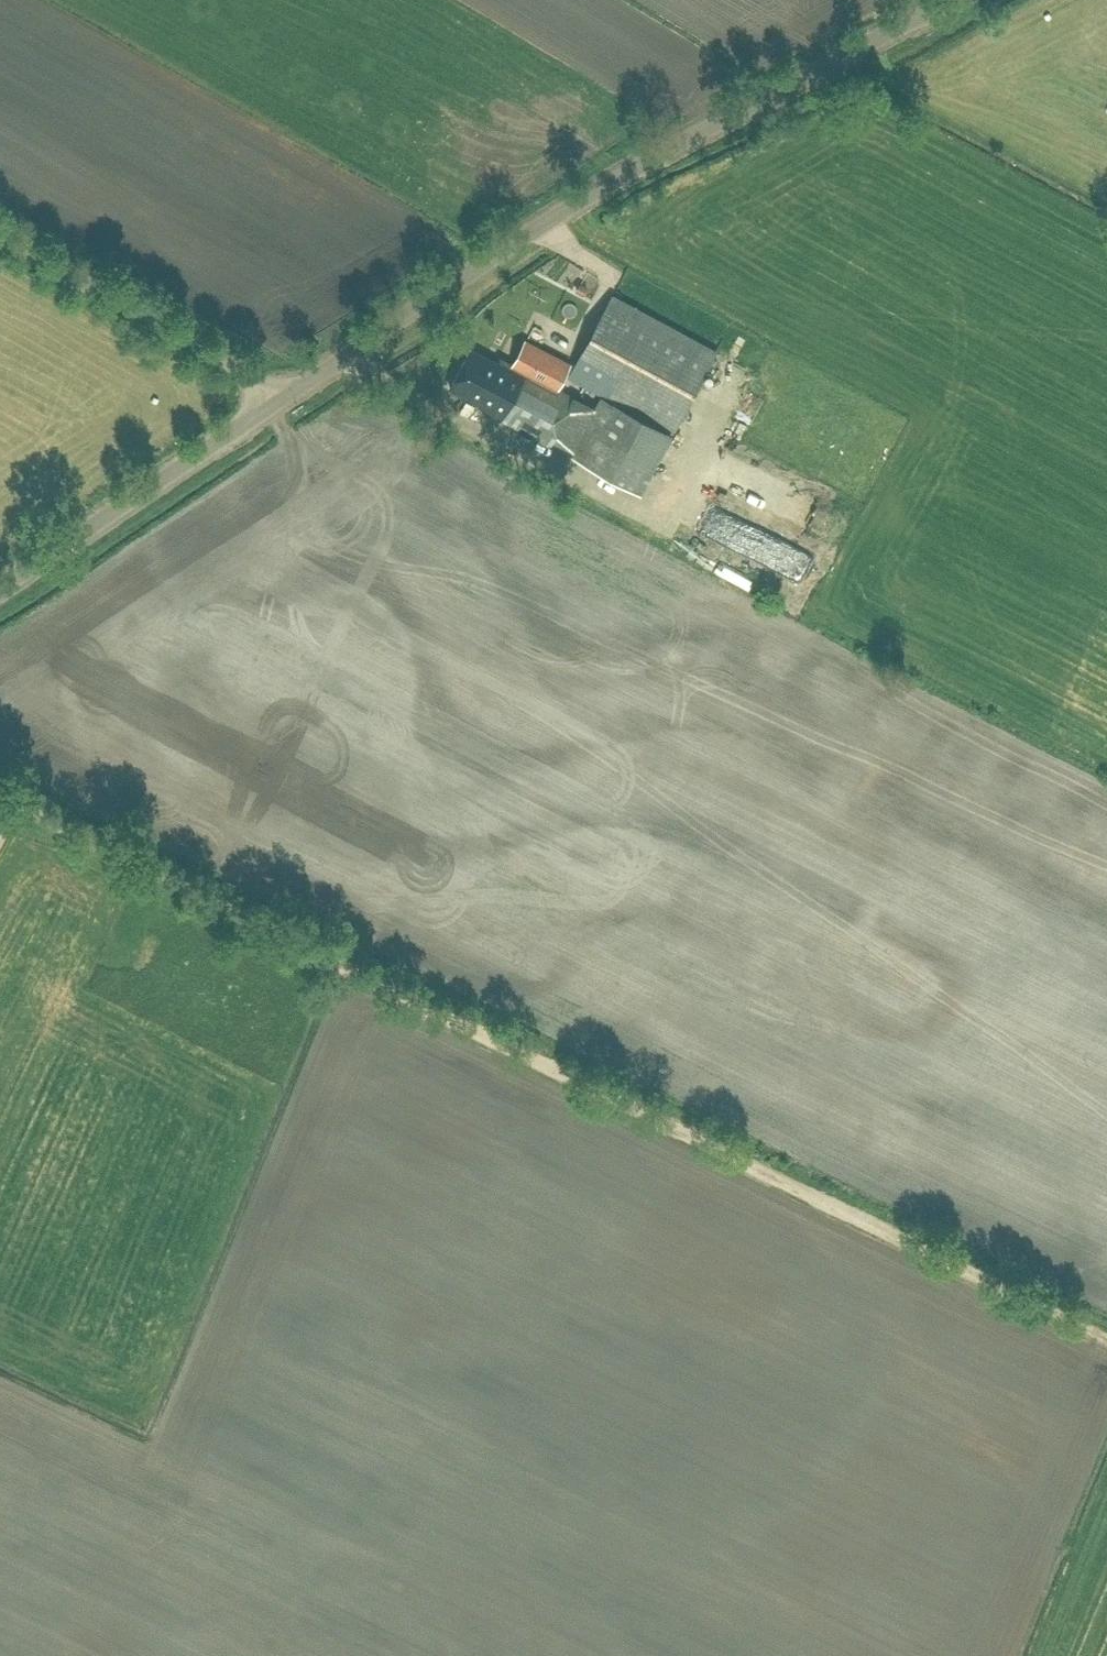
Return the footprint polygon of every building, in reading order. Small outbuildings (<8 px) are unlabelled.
[(610,295),(567,379),(605,398),(668,430),(671,432),(714,348),(610,295)] [(556,387),(569,362),(524,339),(511,364),(509,368),(554,391),(556,387)] [(533,432),(541,437),(565,391),(556,387),(554,391),(509,368),(511,364),(499,358),(497,362),(470,348),(450,386),(490,406),(488,410),(519,426),(521,423),(534,429),(533,432)] [(637,489),(668,430),(605,398),(574,457),(637,489)]
